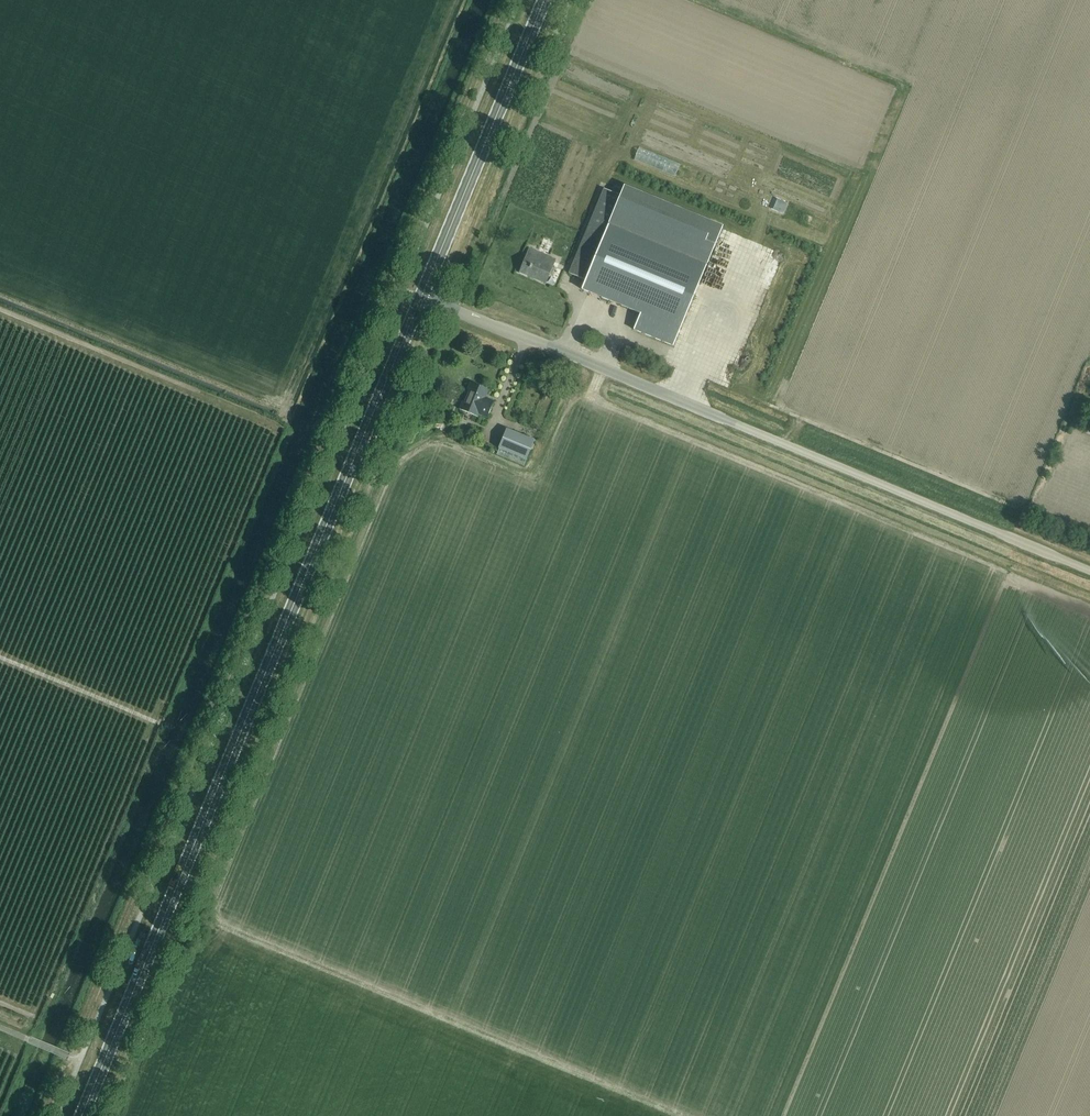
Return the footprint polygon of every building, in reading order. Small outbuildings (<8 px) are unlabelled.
[(624,186),(620,195),(604,189),(569,273),(585,280),(581,289),(640,313),(633,329),(673,346),(722,227),(624,186)] [(555,260),(529,249),(519,273),(545,284),(555,260)] [(486,417),(493,402),(484,398),(488,390),(470,382),(458,409),(477,416),(478,413),(486,417)] [(526,460),(534,440),(506,428),(498,448),(526,460)]
